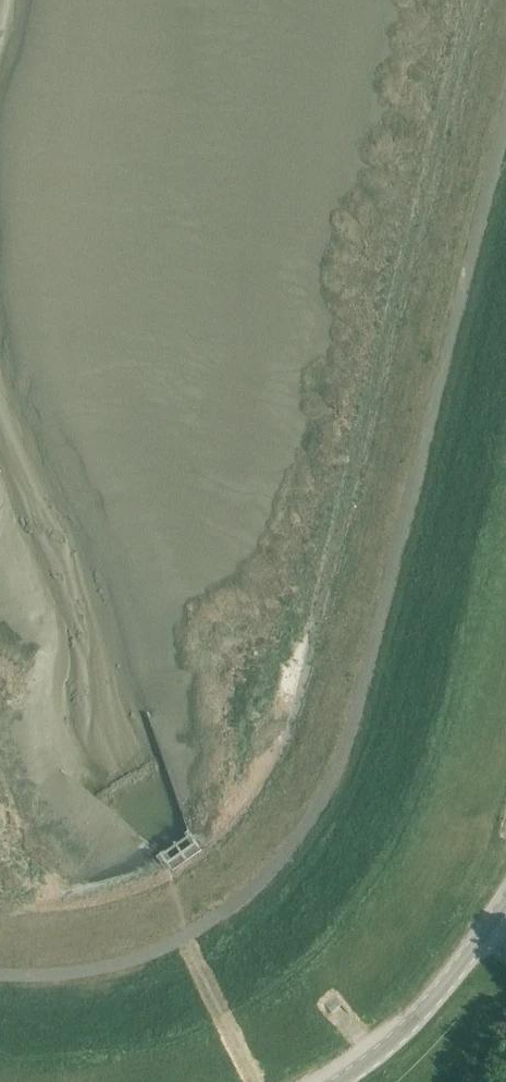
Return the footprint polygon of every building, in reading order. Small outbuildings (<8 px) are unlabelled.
[(334,992),(321,1002),(331,1015),(343,1006),(334,992)]
